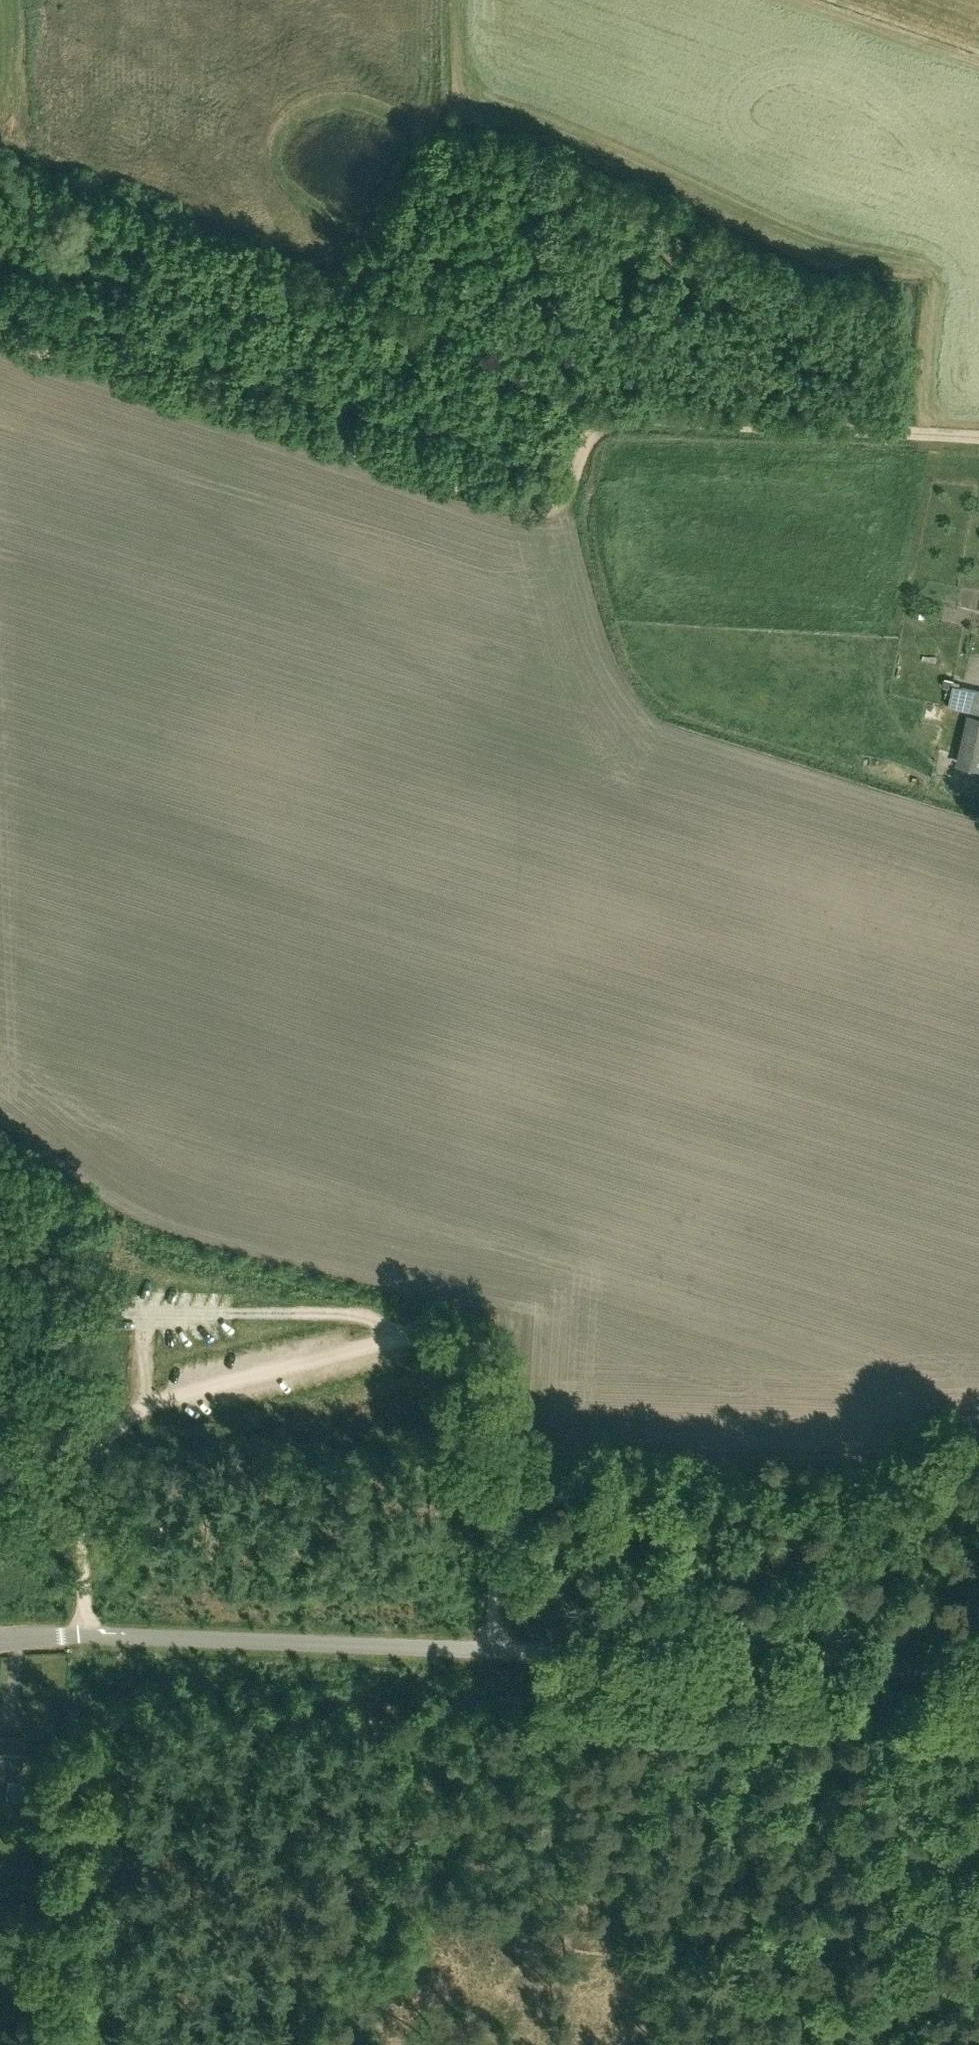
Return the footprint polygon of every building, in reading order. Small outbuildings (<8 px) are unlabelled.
[(978,713),(978,690),(953,685),(948,706),(978,713)] [(967,713),(956,765),(978,770),(978,716),(967,713)] [(25,1765),(27,1734),(0,1733),(0,1764),(25,1765)]
